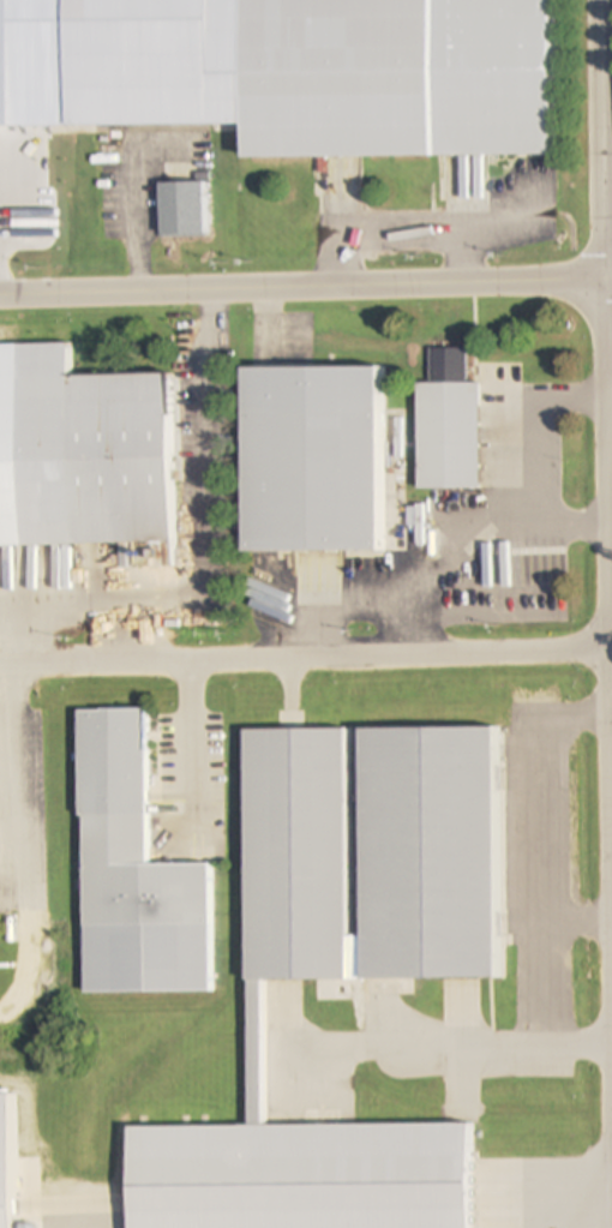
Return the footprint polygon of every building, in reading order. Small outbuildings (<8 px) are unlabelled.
[(245,166),(242,0),(550,0),(551,162),(245,166)] [(203,184),(158,184),(158,238),(203,238),(203,184)] [(20,360),(24,557),(174,553),(170,390),(68,393),(67,359),(20,360)] [(416,384),(416,491),(479,491),(479,384),(466,384),(466,366),(429,366),(429,384),(416,384)] [(251,555),(385,555),(384,370),(251,370),(251,555)] [(511,543),(511,587),(531,587),(531,543),(511,543)] [(215,991),(213,865),(164,865),(164,847),(149,847),(147,711),(78,711),(81,992),(215,991)] [(502,730),(354,730),(354,731),(243,731),(244,1125),(125,1125),(125,1227),(464,1227),(464,1123),(267,1123),(267,978),(502,978),(502,730)]
